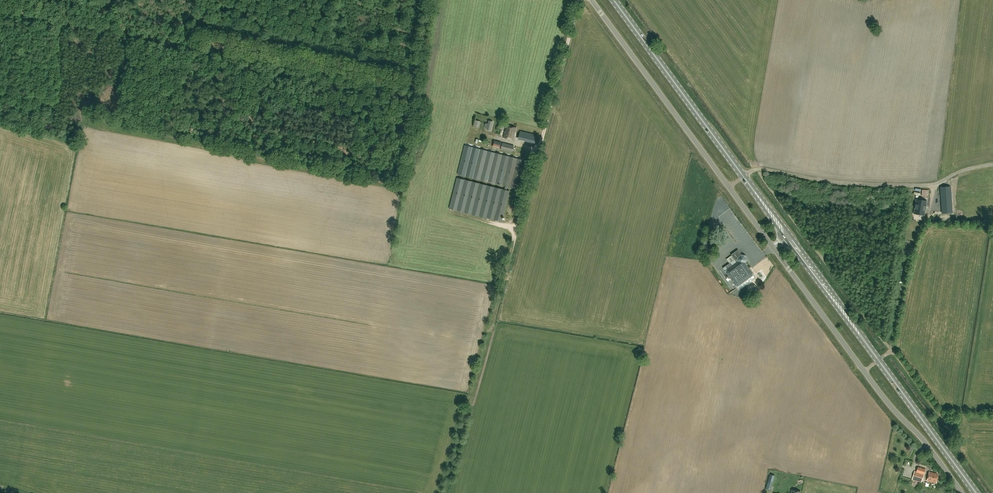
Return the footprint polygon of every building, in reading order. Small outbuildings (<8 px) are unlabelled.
[(503,138),(513,140),(516,128),(506,125),(503,138)] [(522,140),(525,130),(518,129),(516,138),(522,140)] [(514,145),(502,143),(501,149),(512,152),(514,145)] [(525,161),(510,157),(480,149),(472,177),(518,189),(525,161)] [(458,178),(450,209),(502,222),(509,191),(458,178)] [(952,212),(950,187),(940,188),(942,213),(952,212)] [(927,201),(916,199),(914,214),(924,215),(925,211),(925,210),(926,206),(927,201)] [(744,255),(742,255),(738,250),(731,255),(737,262),(733,265),(731,262),(723,268),(725,271),(724,271),(737,287),(754,275),(745,263),(746,262),(747,259),(746,258),(745,258),(744,257),(744,256),(744,255)] [(924,475),(914,472),(912,478),(922,481),(924,475)] [(938,474),(929,472),(927,481),(936,483),(938,474)] [(770,474),(766,488),(768,489),(770,489),(771,489),(775,476),(772,475),(770,474)]
